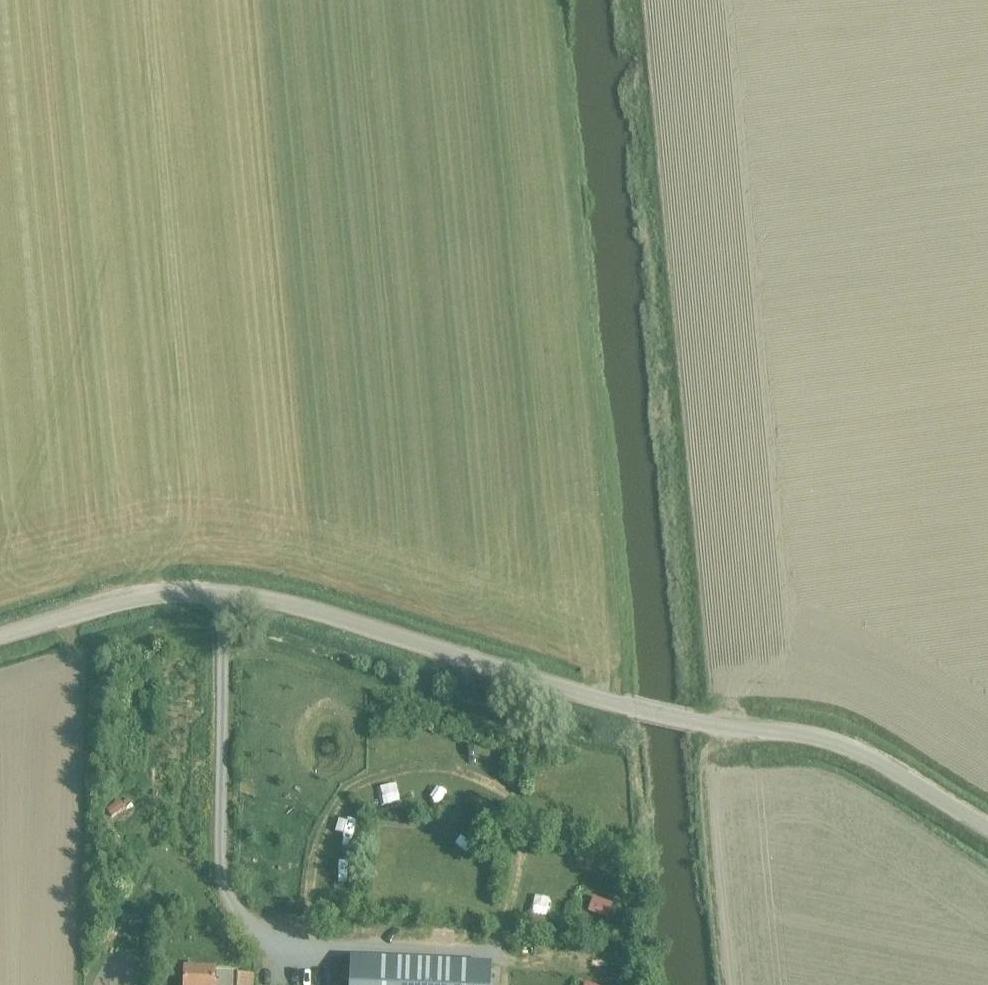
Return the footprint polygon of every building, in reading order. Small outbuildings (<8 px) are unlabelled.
[(593,900),(589,913),(607,920),(612,907),(593,900)] [(349,960),(348,984),(490,984),(491,966),(349,960)] [(184,973),(184,984),(252,984),(253,976),(237,976),(237,975),(184,973)]
